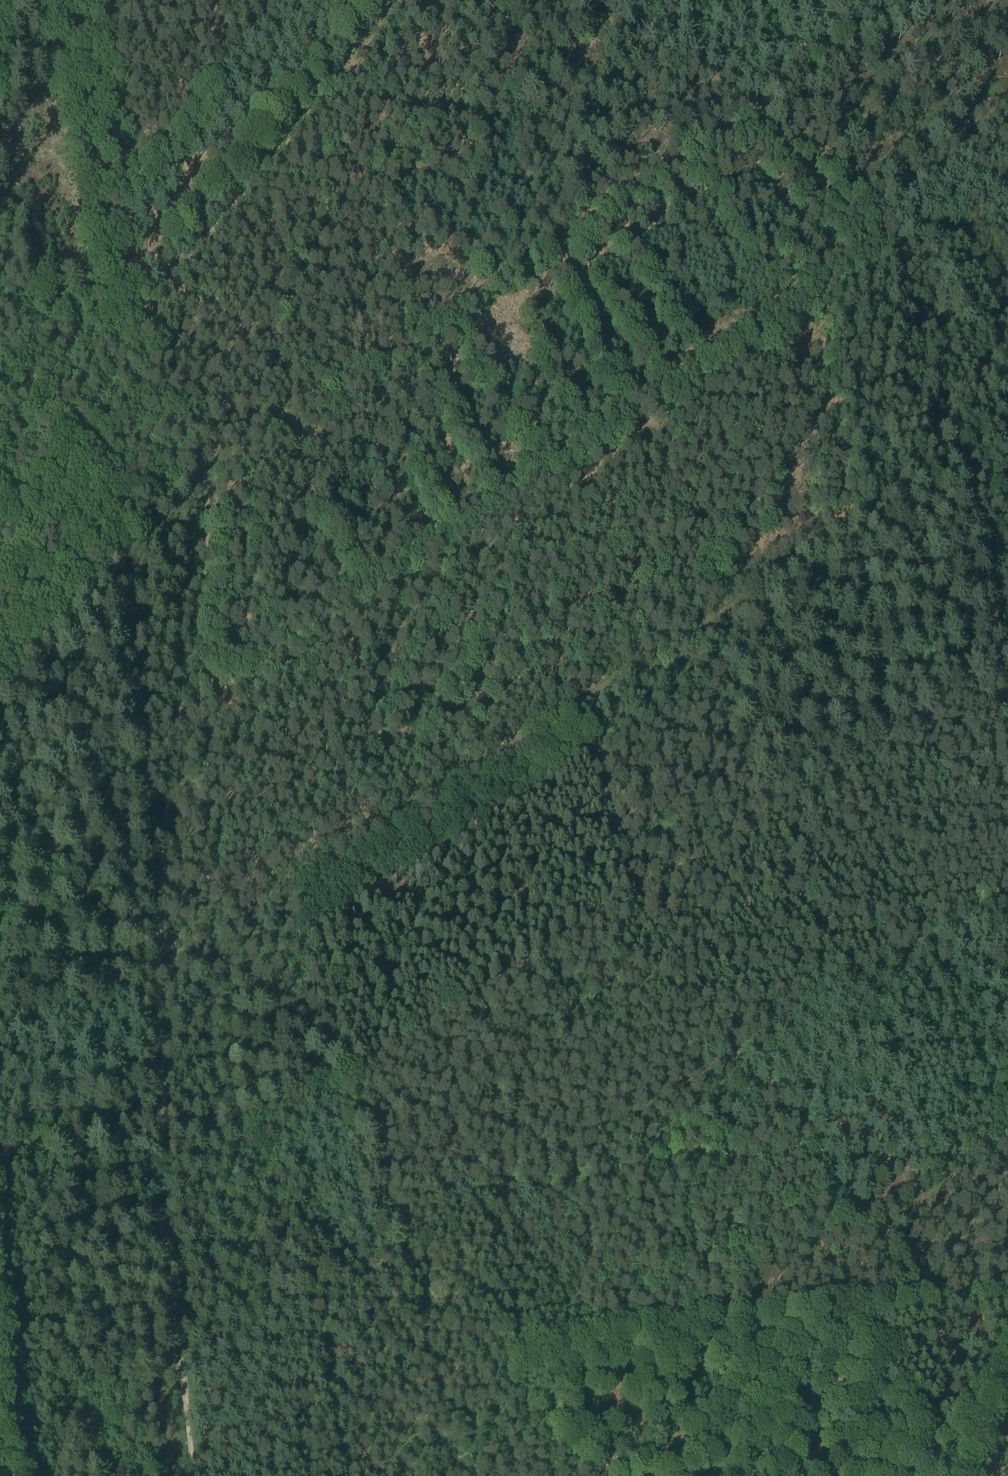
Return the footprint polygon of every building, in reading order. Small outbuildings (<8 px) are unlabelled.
[(152,1207),(161,1204),(158,1197),(149,1201),(152,1207)]
